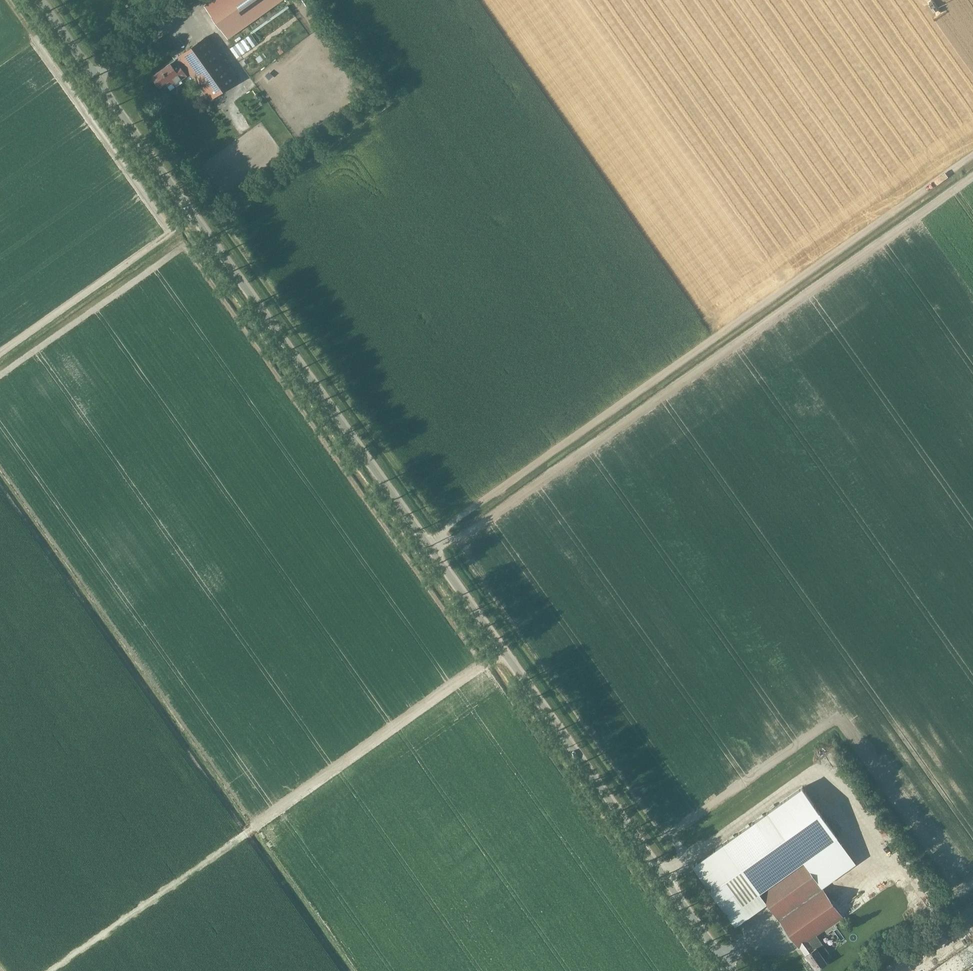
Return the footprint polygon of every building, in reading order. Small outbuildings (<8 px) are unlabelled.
[(282,0),(212,0),(204,6),(228,39),(282,0)] [(175,60),(152,76),(159,87),(170,80),(173,84),(186,76),(184,73),(188,71),(208,101),(237,80),(206,36),(177,57),(179,59),(176,61),(175,60)] [(802,787),(767,812),(802,861),(837,837),(802,787)] [(842,917),(821,888),(803,862),(803,861),(802,861),(767,812),(691,866),(727,915),(759,892),(798,948),(799,947),(815,936),(842,917)] [(678,869),(685,861),(682,858),(675,867),(678,869)] [(815,936),(799,947),(815,970),(826,963),(822,957),(827,953),(815,936)] [(966,962),(957,949),(936,964),(941,970),(953,970),(966,962)] [(805,957),(801,960),(807,967),(811,964),(805,957)]
